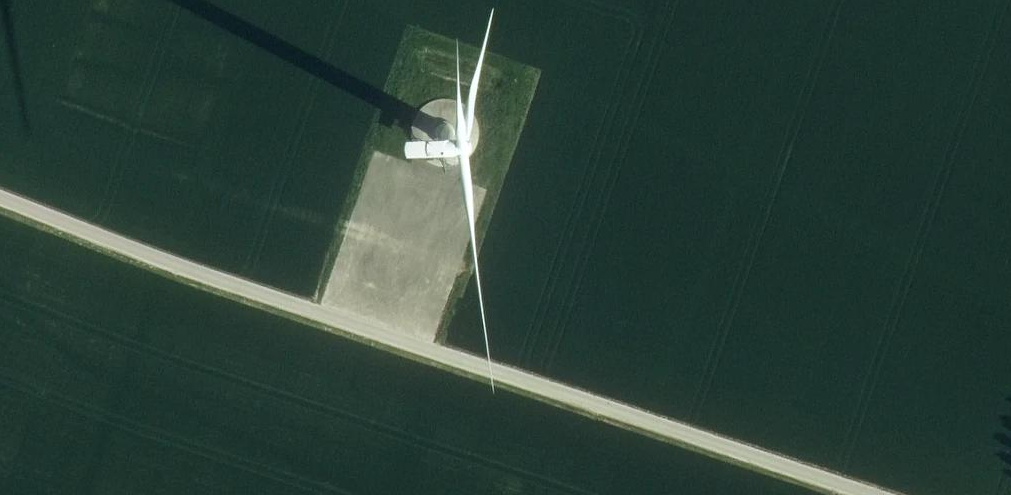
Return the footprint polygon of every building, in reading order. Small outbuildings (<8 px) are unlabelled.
[(410,128),(410,131),(410,134),(411,136),(411,139),(412,142),(413,144),(414,147),(415,149),(417,151),(419,154),(421,156),(424,158),(426,160),(429,161),(431,162),(434,163),(437,164),(440,165),(443,165),(446,165),(449,165),(452,164),(455,163),(458,162),(460,161),(461,161),(463,159),(466,158),(468,156),(470,154),(472,152),(473,149),(475,147),(476,145),(477,142),(478,139),(479,136),(479,134),(479,131),(479,128),(479,125),(478,122),(477,119),(476,116),(474,113),(472,111),(470,108),(468,106),(466,104),(463,102),(461,101),(458,99),(455,98),(452,98),(449,97),(446,97),(443,97),(440,97),(437,98),(434,98),(431,100),(428,101),(425,102),(423,104),(421,106),(418,109),(417,111),(415,114),(413,116),(412,119),(411,122),(411,125),(410,128)]
